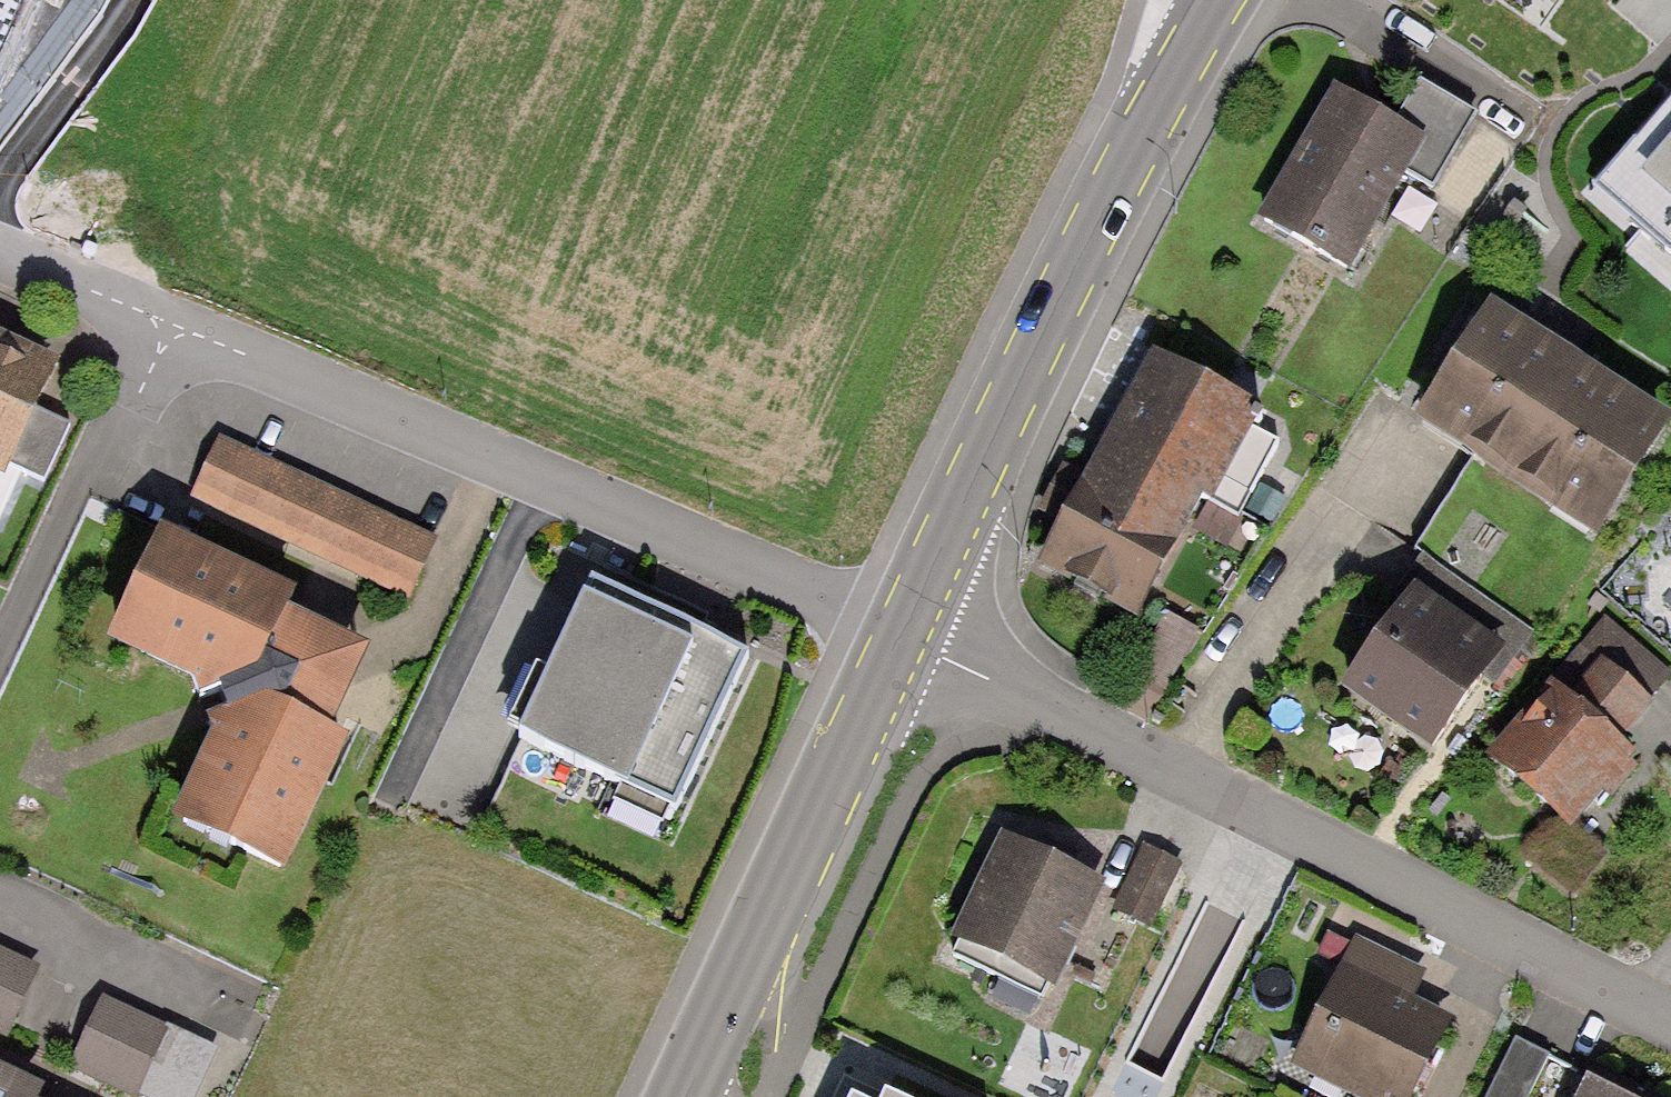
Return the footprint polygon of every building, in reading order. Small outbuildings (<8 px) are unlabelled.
[(44,0),(0,0),(0,78),(44,0)] [(1398,119),(1337,85),(1262,216),(1349,265),(1401,172),(1433,190),(1476,114),(1419,82),(1398,119)] [(1595,194),(1670,260),(1670,108),(1595,194)] [(1490,299),(1414,415),(1474,455),(1413,548),(1535,627),(1670,420),(1670,416),(1490,299)] [(0,331),(0,471),(2,472),(57,358),(0,331)] [(1261,412),(1151,352),(1117,417),(1068,507),(1036,565),(1136,619),(1203,497),(1211,501),(1261,412)] [(440,540),(219,437),(190,499),(411,602),(440,540)] [(291,585),(159,527),(108,643),(216,690),(224,711),(176,819),(284,867),(341,740),(321,731),(359,646),(280,611),(291,585)] [(742,653),(591,582),(519,732),(671,804),(742,653)] [(1504,645),(1416,582),(1339,688),(1428,751),(1504,645)] [(1195,628),(1164,614),(1132,684),(1163,698),(1195,628)] [(1485,759),(1571,830),(1636,751),(1625,741),(1657,702),(1651,698),(1670,674),(1605,620),(1584,646),(1600,660),(1572,694),(1552,677),(1485,759)] [(1108,884),(1002,834),(953,936),(961,940),(955,953),(1043,995),(1051,981),(1060,985),(1108,884)] [(1181,864),(1145,846),(1114,908),(1151,926),(1181,864)] [(1355,937),(1292,1066),(1357,1096),(1410,1096),(1449,1018),(1408,999),(1422,969),(1355,937)] [(0,950),(0,1028),(9,1032),(40,969),(0,950)] [(104,995),(71,1065),(136,1096),(140,1087),(160,1096),(194,1096),(217,1048),(104,995)] [(1485,1096),(1532,1096),(1552,1057),(1514,1038),(1485,1096)] [(0,1064),(0,1096),(43,1096),(48,1086),(0,1064)] [(1586,1077),(1576,1096),(1626,1096),(1586,1077)]
